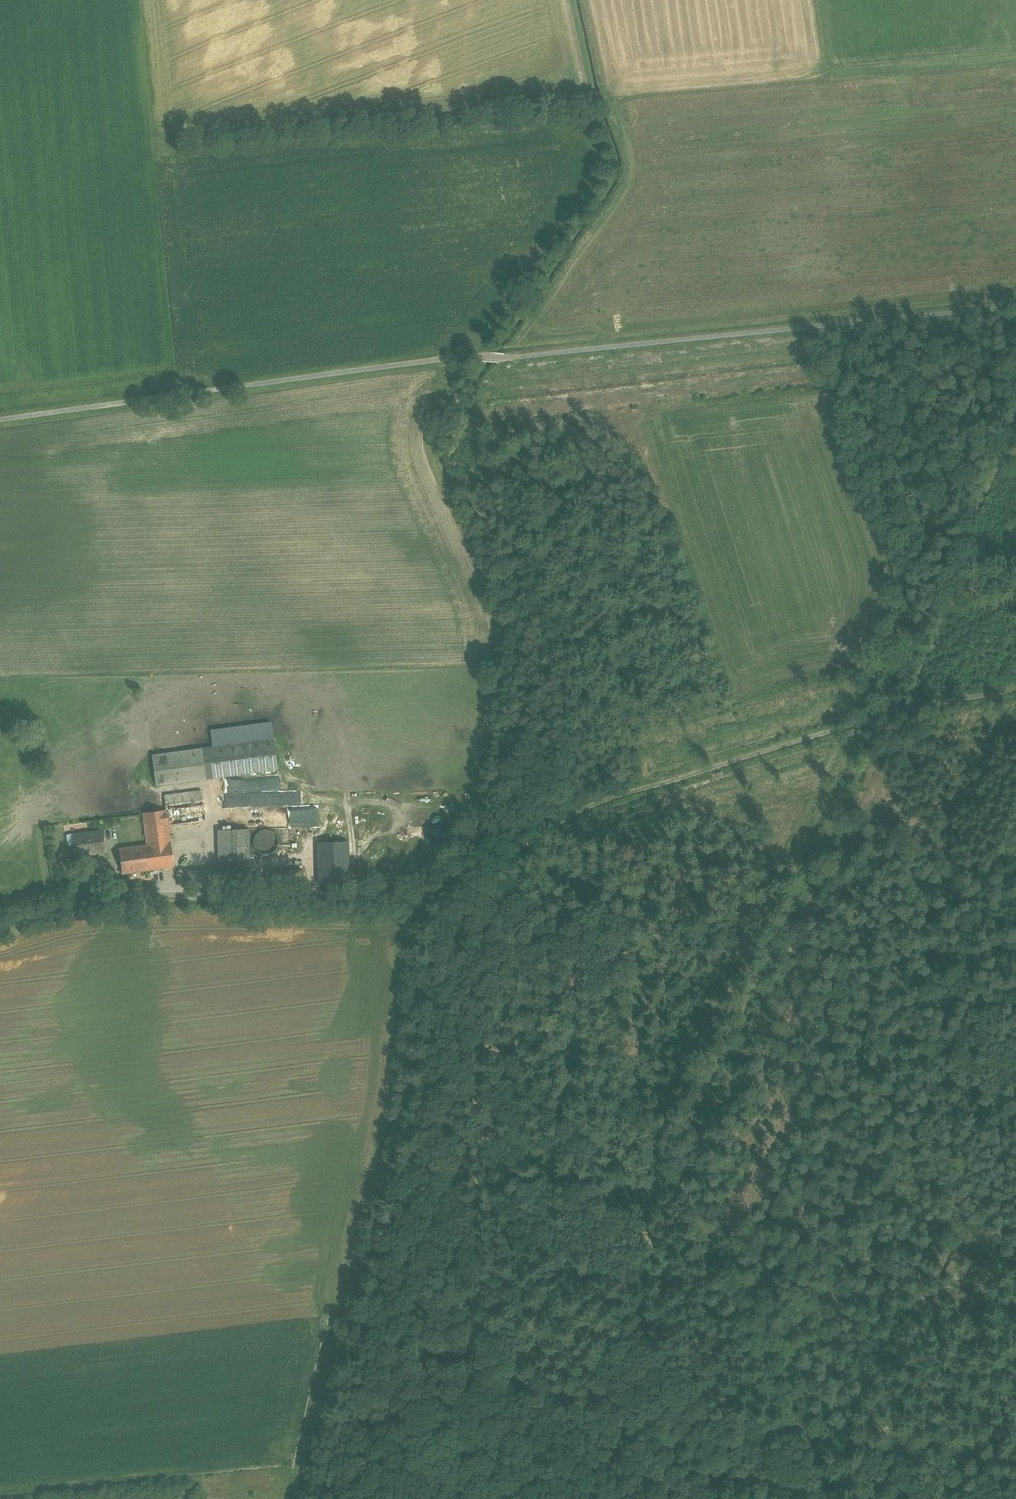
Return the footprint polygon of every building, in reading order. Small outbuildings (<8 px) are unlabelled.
[(274,738),(151,755),(156,785),(278,769),(274,738)] [(205,821),(201,790),(164,795),(166,810),(142,813),(146,844),(118,848),(122,875),(175,868),(170,825),(205,821)] [(318,827),(317,806),(272,808),(272,828),(318,827)] [(431,811),(429,823),(445,825),(446,813),(431,811)] [(249,830),(217,831),(218,871),(188,871),(188,888),(250,886),(249,830)] [(103,831),(72,836),(75,856),(106,852),(103,831)] [(272,852),(273,831),(252,831),(252,852),(272,852)] [(346,841),(316,842),(318,883),(348,882),(346,841)] [(266,871),(266,885),(303,884),(303,871),(266,871)]
